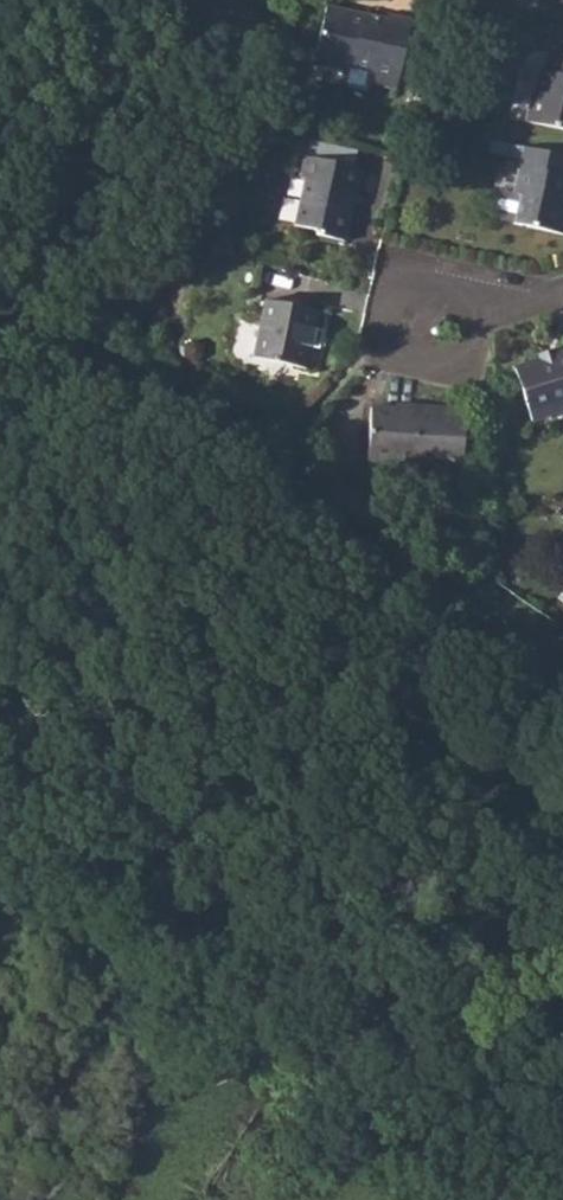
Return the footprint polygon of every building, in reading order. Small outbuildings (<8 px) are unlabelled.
[(342,13),(342,8),(318,2),(305,64),(335,71),(337,67),(364,74),(363,83),(388,88),(403,17),(379,11),(377,16),(355,11),(354,16),(342,13)] [(545,52),(541,71),(536,70),(531,92),(529,92),(522,121),(562,130),(562,56),(545,52)] [(517,146),(508,192),(514,194),(508,223),(561,235),(562,226),(562,211),(559,211),(553,209),(556,195),(562,196),(562,191),(562,156),(517,146)] [(337,232),(343,204),(340,203),(344,184),(348,184),(354,161),(300,151),(290,193),(293,193),(286,222),(337,232)] [(259,294),(247,351),(307,361),(311,341),(315,326),(307,325),(311,305),(259,294)] [(514,367),(530,421),(550,414),(548,410),(553,407),(558,407),(562,409),(562,352),(514,367)] [(406,404),(389,403),(364,402),(361,457),(454,462),(457,403),(405,400),(406,404)]
